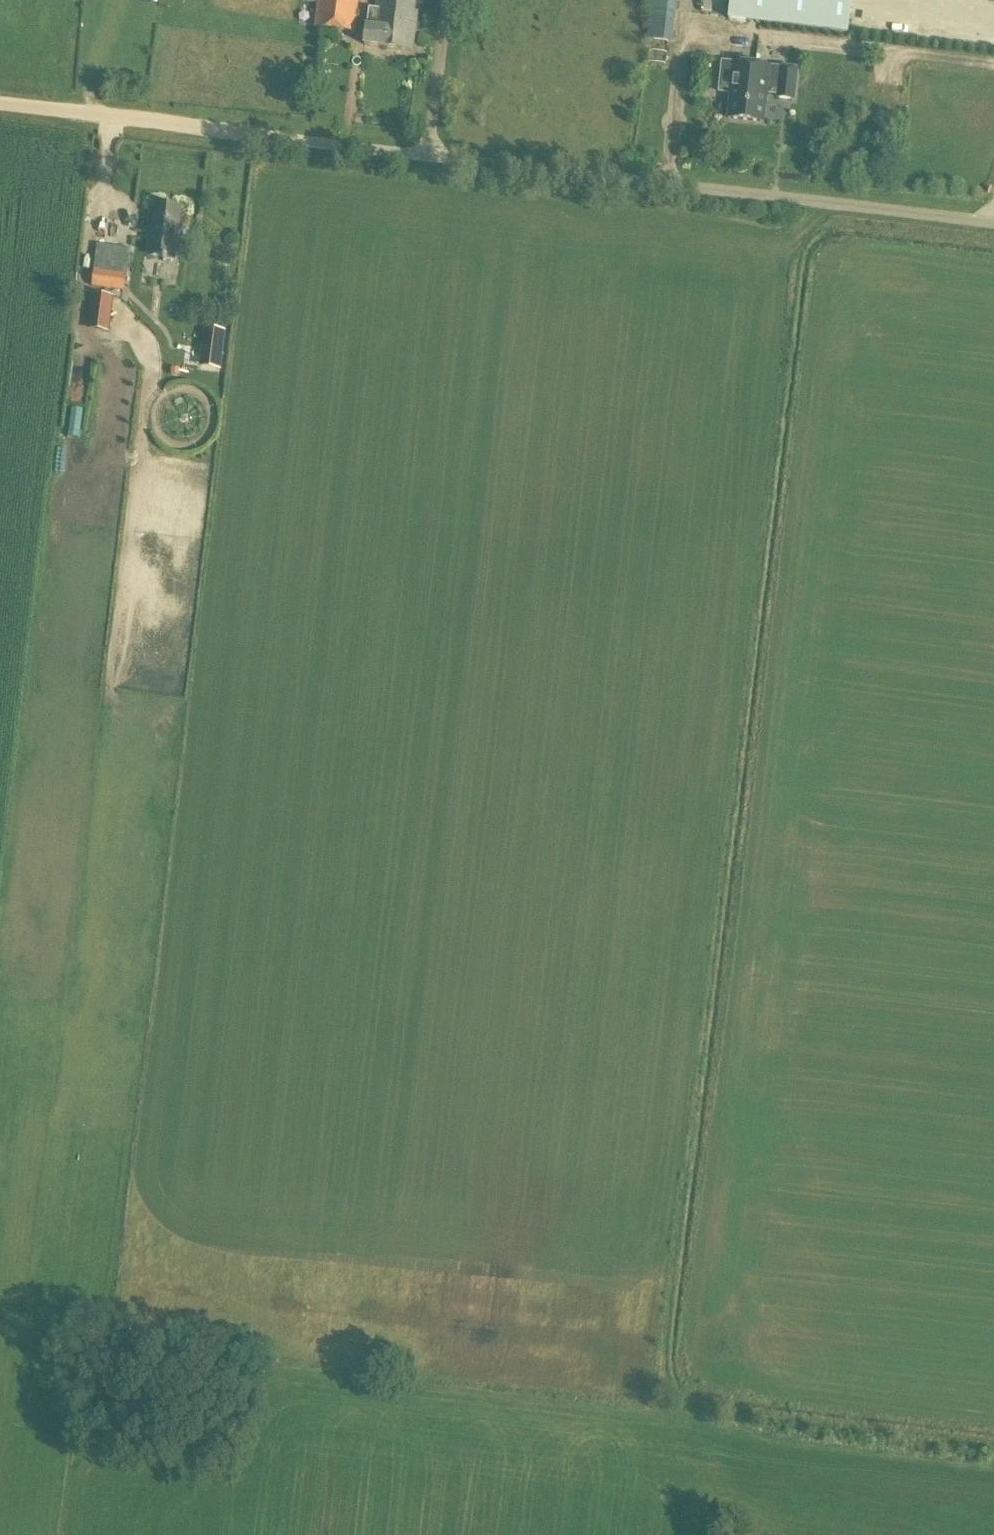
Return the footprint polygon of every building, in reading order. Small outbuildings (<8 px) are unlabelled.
[(359,0),(318,0),(314,28),(355,33),(359,0)] [(420,0),(380,0),(378,11),(370,10),(366,46),(414,51),(420,0)] [(676,0),(652,0),(647,39),(671,42),(676,0)] [(728,20),(848,34),(852,0),(731,0),(728,20)] [(792,100),(795,70),(723,63),(720,92),(731,93),(728,120),(763,123),(766,98),(768,98),(769,94),(778,95),(778,98),(792,100)] [(175,259),(181,210),(157,207),(150,256),(175,259)] [(124,291),(127,274),(94,269),(91,287),(124,291)] [(92,294),(88,330),(109,332),(114,297),(92,294)] [(226,331),(204,328),(202,348),(223,351),(226,331)]
